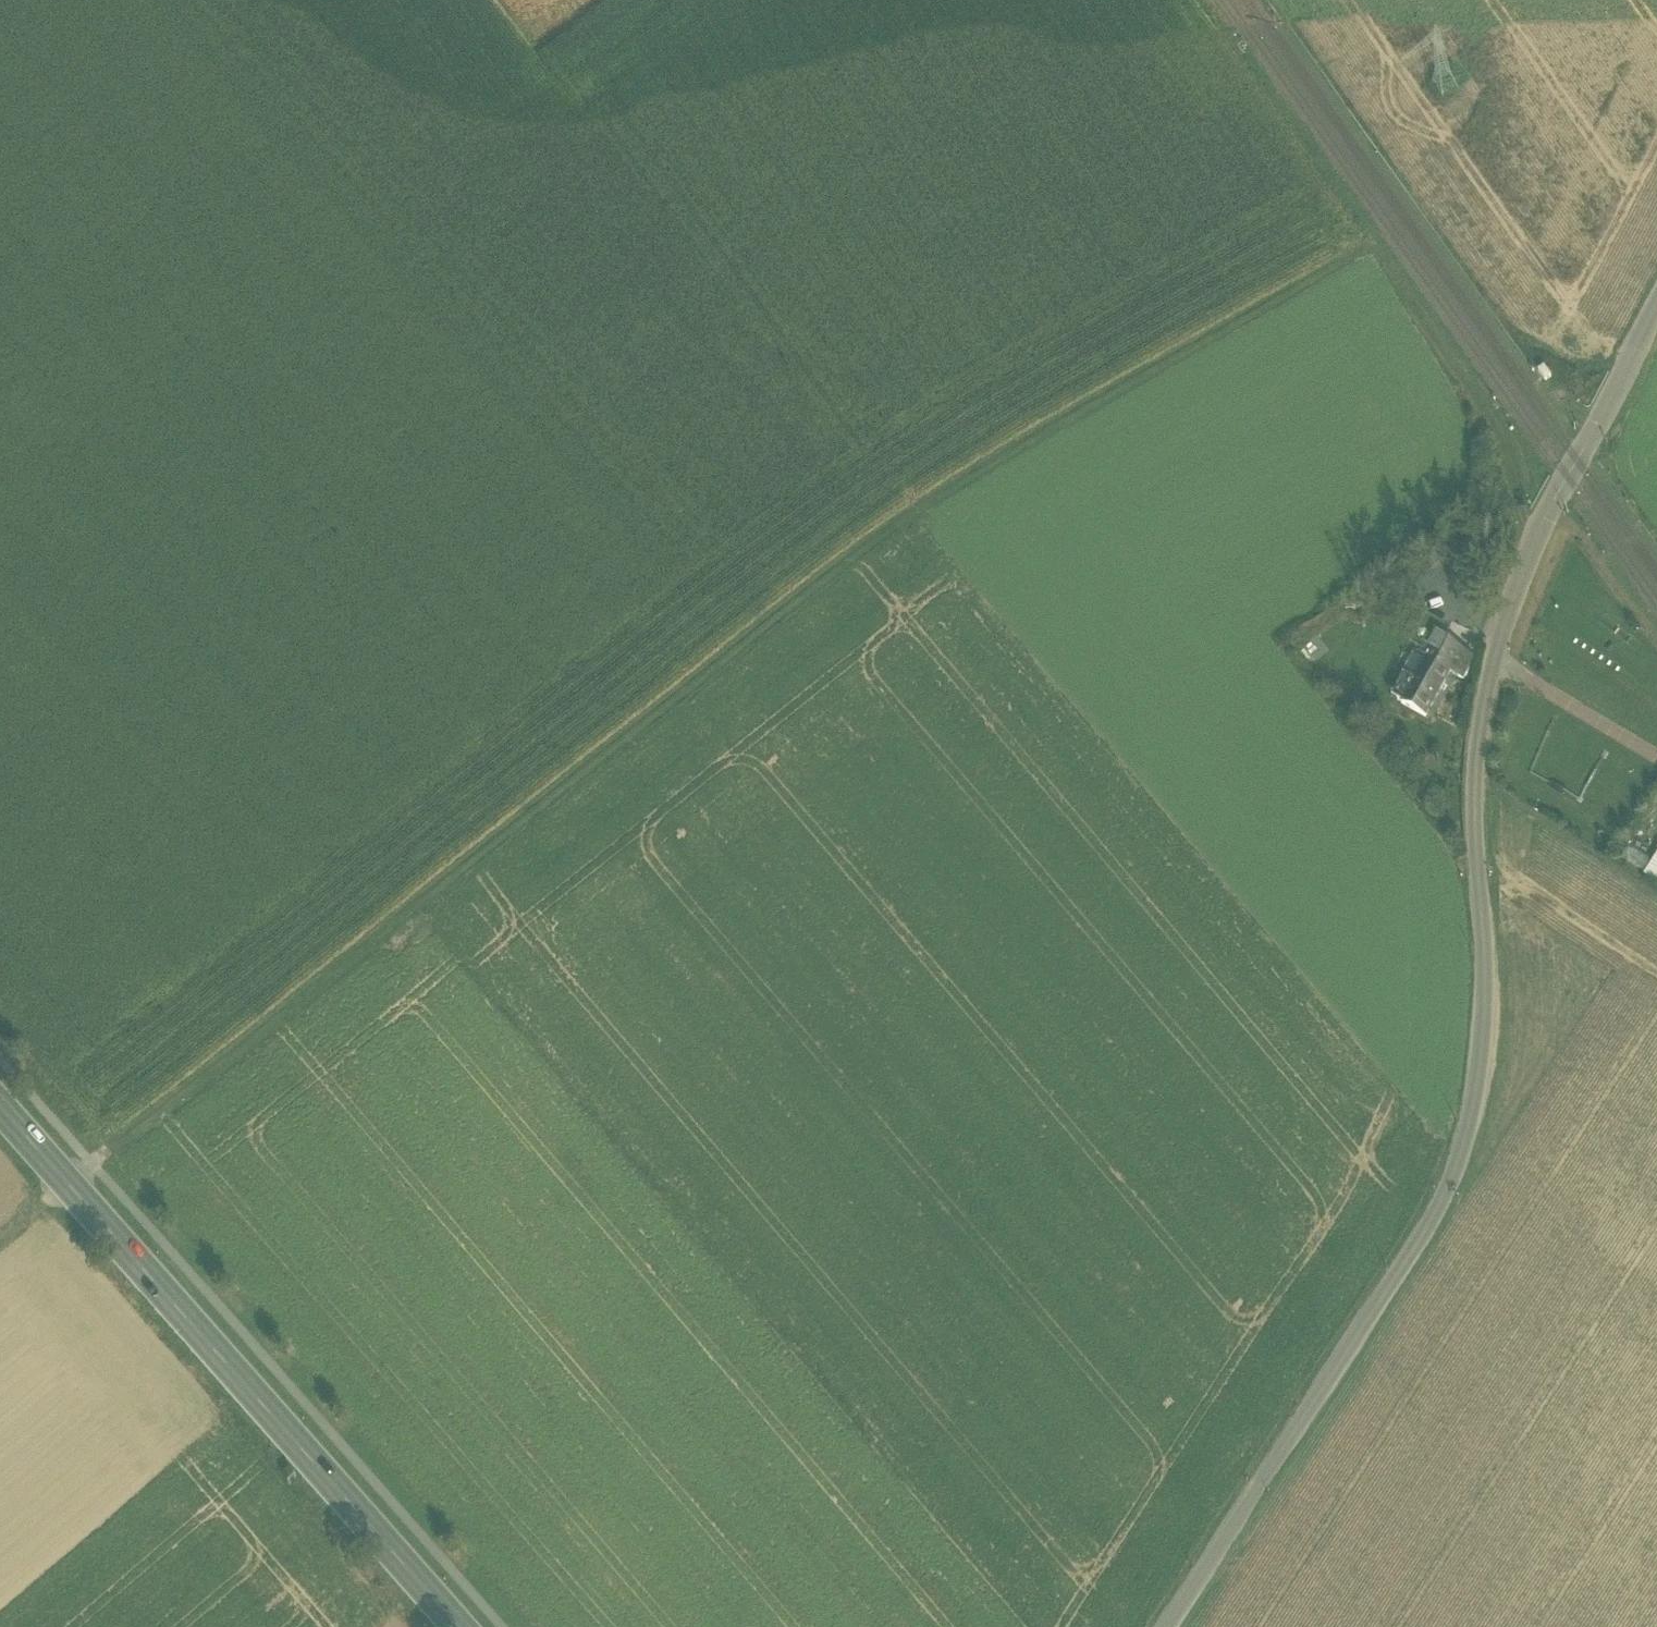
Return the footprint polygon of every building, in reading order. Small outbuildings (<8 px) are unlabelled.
[(1438,638),(1400,706),(1424,719),(1450,674),(1462,681),(1475,659),(1438,638)] [(1647,872),(1656,878),(1656,855),(1647,872)]
